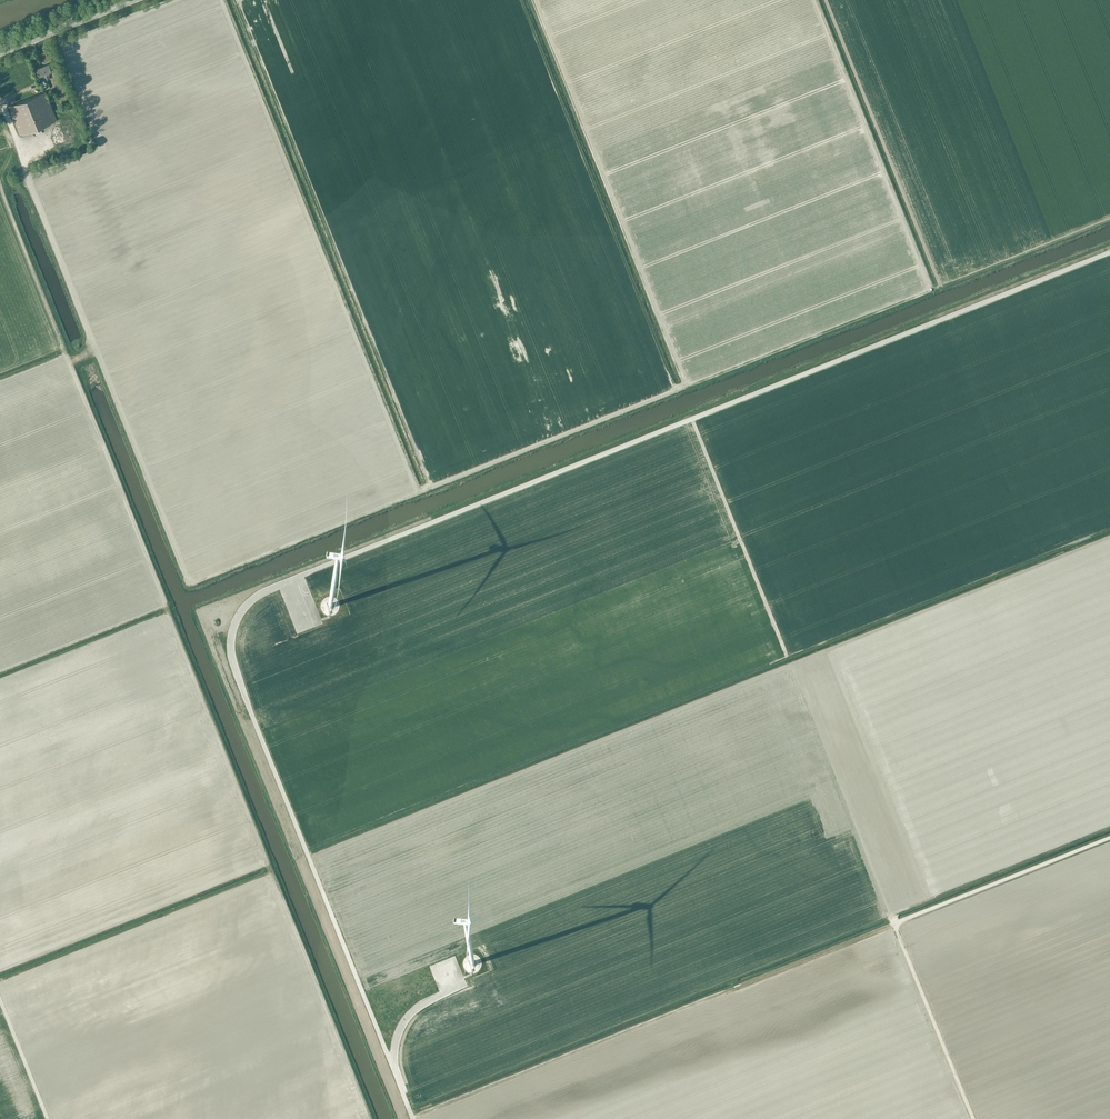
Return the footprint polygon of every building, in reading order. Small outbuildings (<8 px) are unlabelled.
[(42,66),(47,79),(50,78),(49,75),(48,73),(52,71),(49,63),(42,66)] [(47,79),(42,66),(36,68),(39,76),(42,75),(43,78),(45,80),(47,79)] [(8,106),(19,135),(57,120),(45,91),(8,106)]
